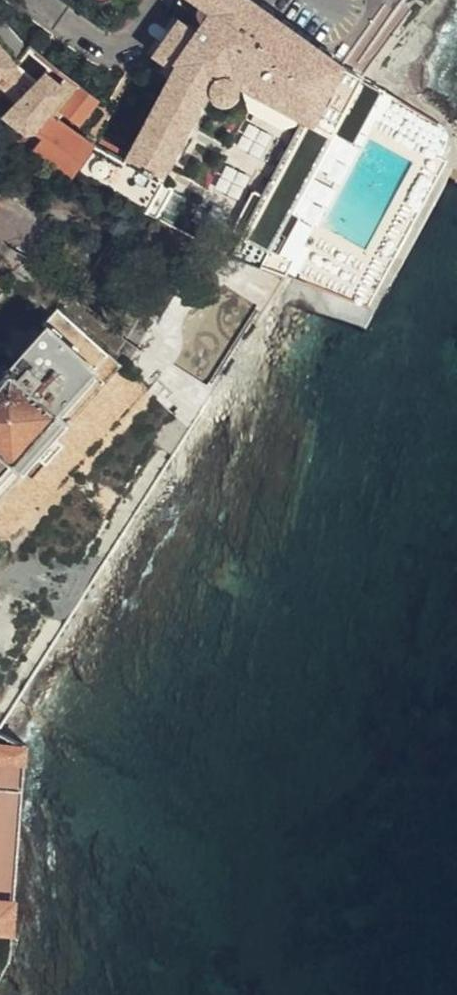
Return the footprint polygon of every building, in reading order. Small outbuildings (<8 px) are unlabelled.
[(346,67),(251,0),(182,0),(179,3),(192,12),(203,20),(196,34),(183,25),(180,22),(151,66),(171,79),(132,153),(104,139),(99,145),(89,160),(78,175),(157,219),(158,219),(175,188),(163,182),(212,90),(214,99),(220,103),(226,104),(232,103),(237,99),(240,92),(239,85),(250,91),(248,95),(256,116),(285,130),(305,124),(307,120),(310,122),(268,199),(257,194),(236,234),(246,238),(235,258),(274,272),(288,246),(304,217),(293,211),(335,135),(346,140),(374,89),(364,83),(367,78),(346,67)] [(203,20),(192,12),(183,25),(196,34),(203,20)] [(0,48),(0,81),(3,84),(17,68),(0,48)] [(19,71),(17,68),(3,84),(6,88),(20,72),(19,71)] [(39,86),(20,72),(6,88),(22,104),(9,118),(29,134),(38,132),(48,117),(59,123),(66,113),(80,125),(98,102),(76,82),(69,79),(63,87),(49,77),(39,86)] [(382,94),(374,89),(346,140),(355,145),(360,137),(382,94)] [(89,160),(99,145),(75,132),(59,123),(48,117),(38,132),(39,132),(36,137),(43,142),(36,150),(75,179),(78,175),(89,160)] [(38,132),(29,134),(24,141),(36,150),(43,142),(36,137),(39,132),(38,132)] [(304,217),(346,140),(335,135),(293,211),(304,217)] [(355,145),(346,140),(304,217),(288,246),(294,250),(285,267),(290,269),(355,145)] [(198,240),(158,219),(157,219),(143,246),(180,265),(191,247),(196,249),(198,244),(196,243),(198,240)] [(286,277),(290,269),(285,267),(294,250),(288,246),(274,272),(286,277)] [(54,438),(119,365),(60,311),(19,358),(8,347),(0,355),(0,498),(54,438)] [(25,763),(26,749),(0,736),(0,762),(25,763)] [(25,763),(0,762),(0,792),(23,793),(25,763)] [(13,935),(15,905),(0,904),(0,935),(13,935)]
